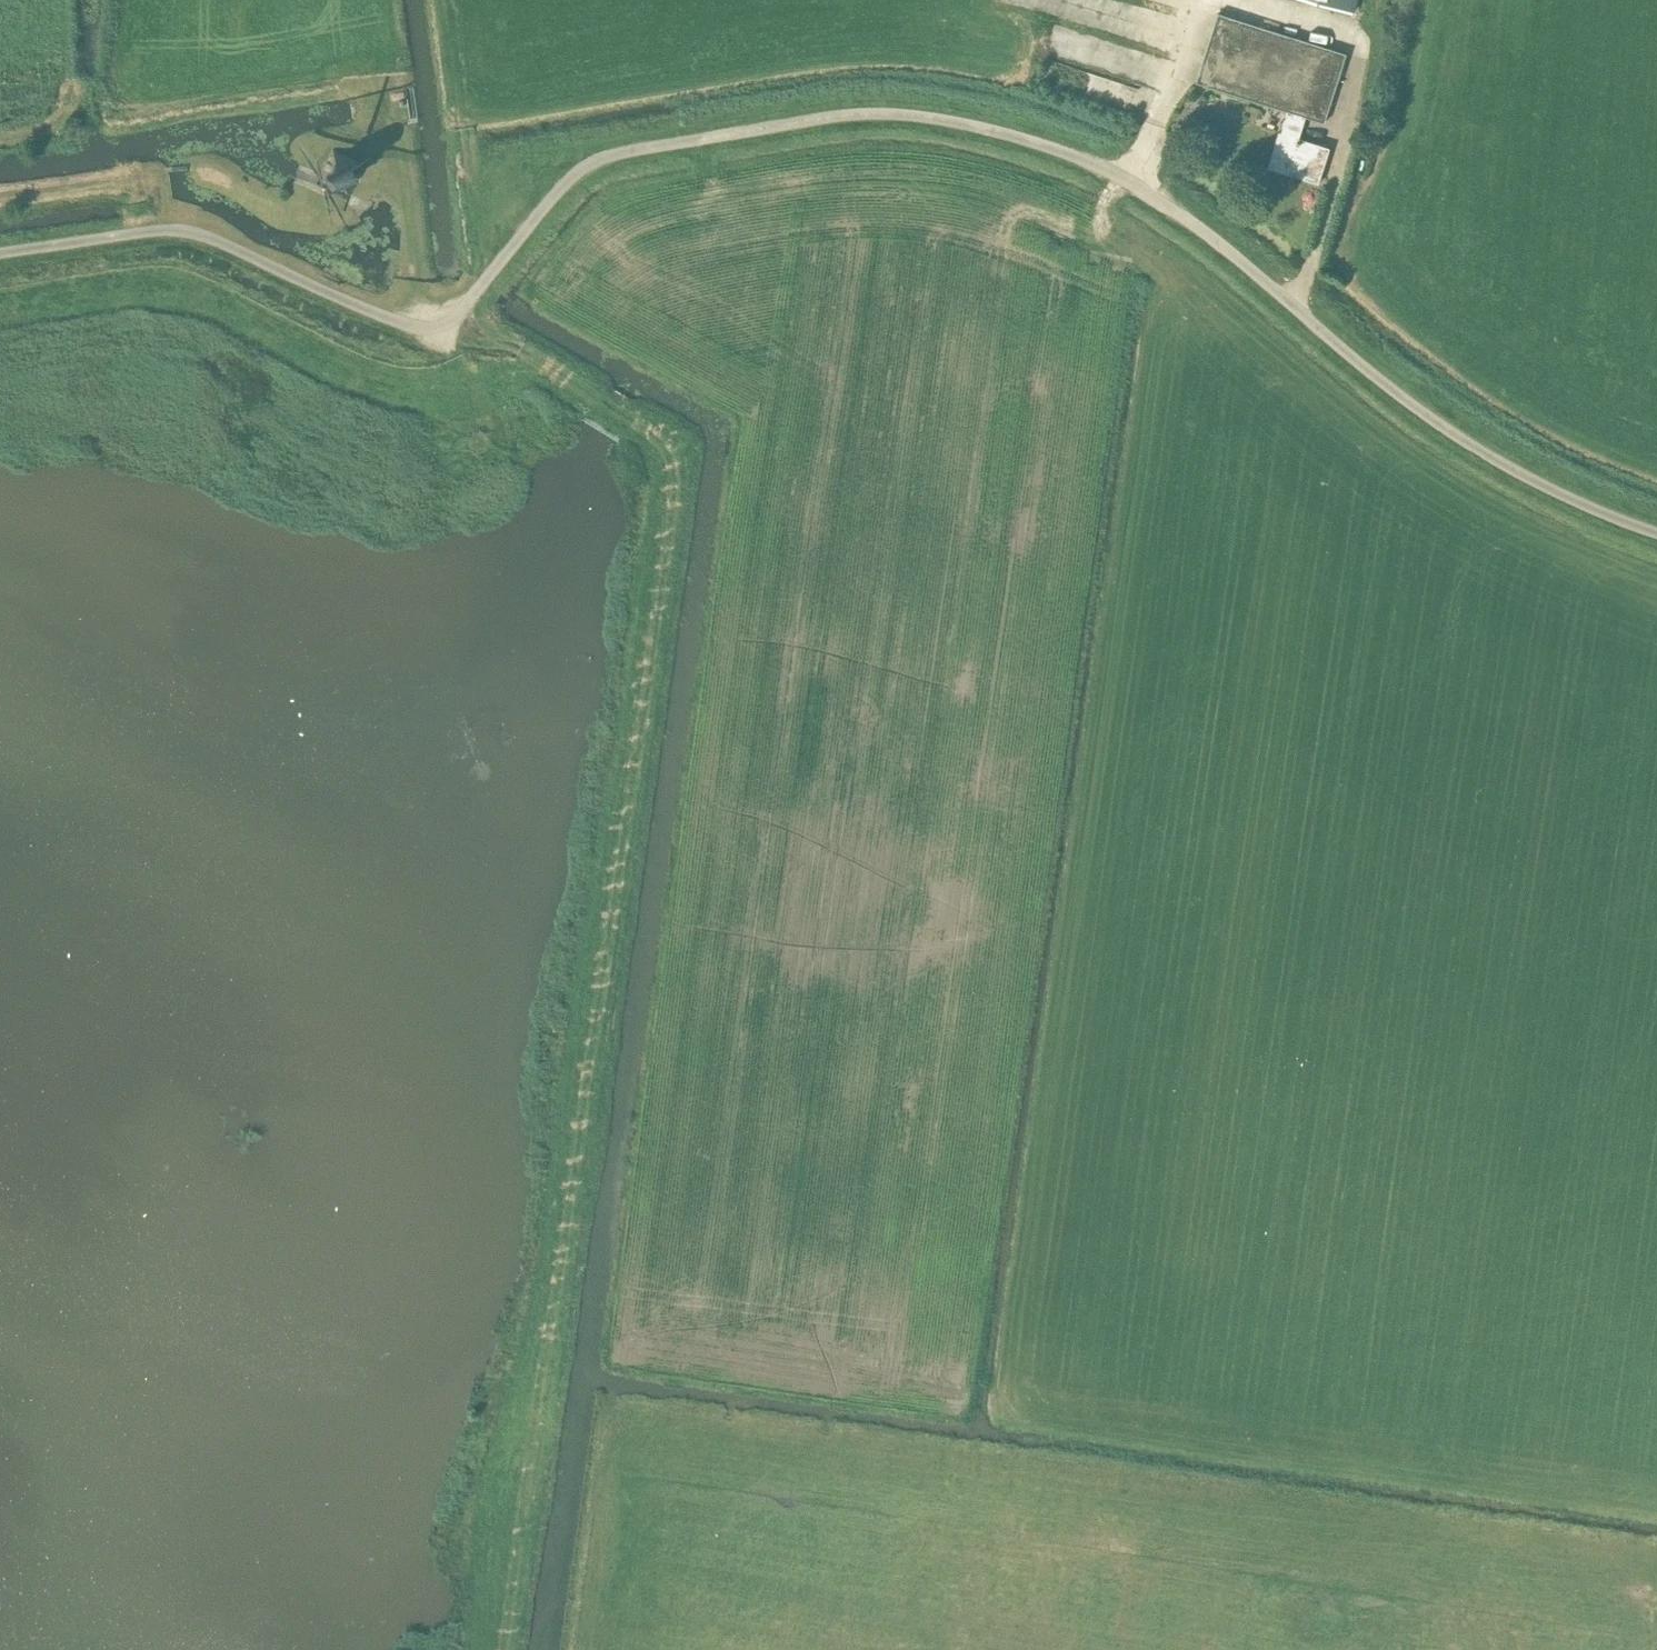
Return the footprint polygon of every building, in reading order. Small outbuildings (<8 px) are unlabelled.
[(1353,15),(1358,0),(1301,0),(1353,15)] [(1346,53),(1325,47),(1217,13),(1203,61),(1196,82),(1288,111),(1281,132),(1279,132),(1267,167),(1269,168),(1269,165),(1318,181),(1317,183),(1318,183),(1330,148),(1299,138),(1305,117),(1324,122),(1346,53)] [(334,151),(322,173),(319,180),(322,182),(348,195),(363,166),(334,151)]
